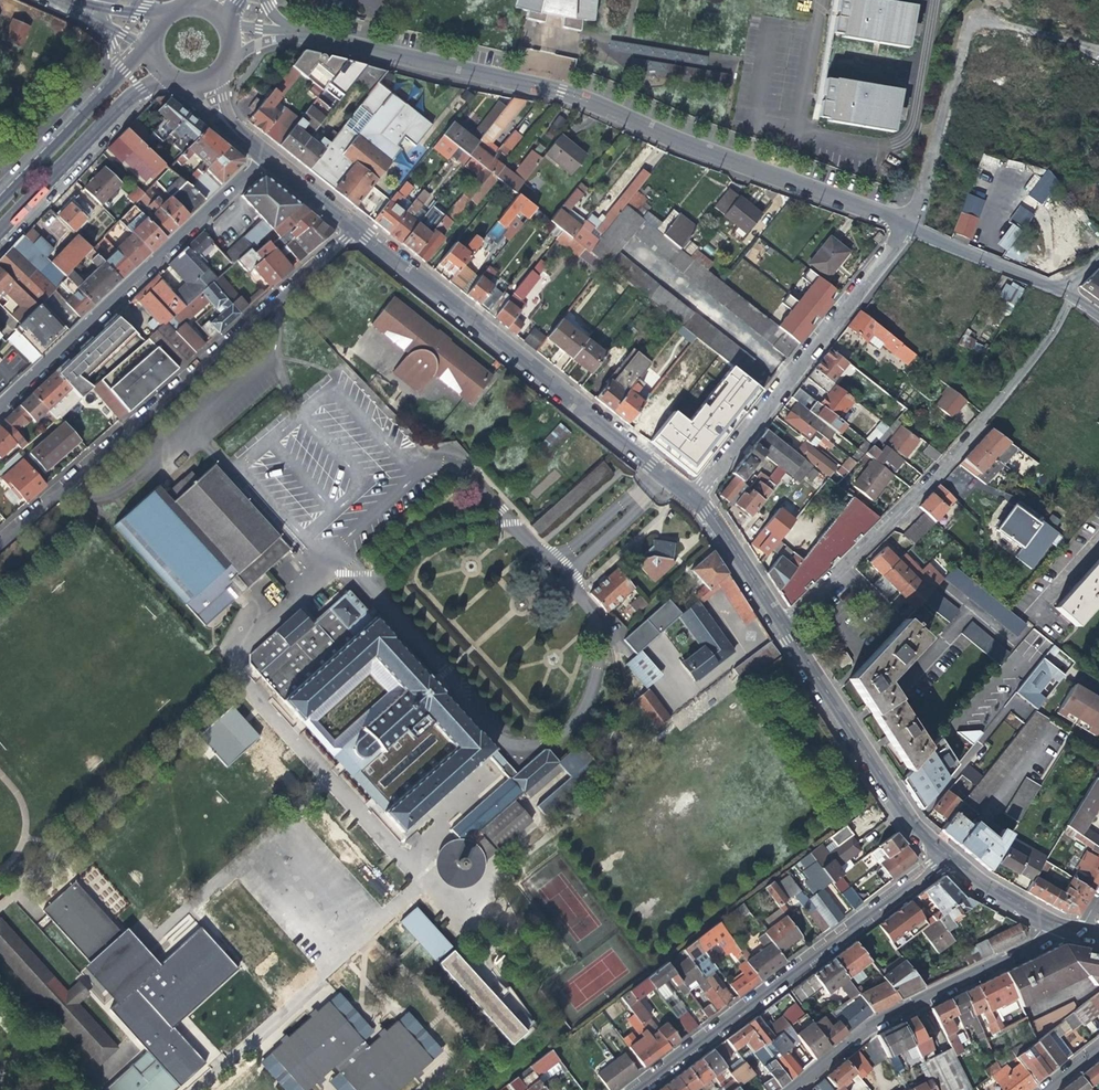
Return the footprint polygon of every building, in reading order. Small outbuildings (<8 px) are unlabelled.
[(516,12),(528,15),(526,23),(544,26),(546,20),(555,22),(564,24),(563,30),(582,35),(582,32),(583,24),(595,26),(599,0),(518,0),(516,12)] [(835,19),(838,20),(835,38),(845,39),(844,44),(911,55),(919,8),(877,0),(838,0),(837,9),(835,19)] [(11,22),(3,40),(19,47),(27,29),(11,22)] [(611,42),(610,50),(708,68),(709,58),(633,46),(611,42)] [(313,84),(321,91),(346,61),(328,56),(324,61),(325,59),(324,57),(324,56),(322,55),(319,55),(318,57),(317,59),(316,59),(317,54),(303,51),(291,67),(298,73),(313,84)] [(961,73),(966,74),(972,54),(966,53),(964,60),(961,73)] [(574,72),(572,56),(557,58),(559,73),(574,72)] [(633,60),(632,69),(729,86),(730,76),(633,60)] [(354,81),(368,93),(377,82),(386,71),(366,65),(354,81)] [(1041,68),(1028,65),(1025,74),(1037,78),(1041,68)] [(298,73),(291,67),(287,71),(295,77),(298,73)] [(287,71),(275,86),(250,117),(255,121),(251,125),(264,135),(278,146),(298,120),(275,102),(295,77),(287,71)] [(822,88),(819,103),(825,104),(821,122),(831,124),(830,128),(896,138),(906,91),(832,79),(832,81),(823,81),(822,88)] [(357,107),(370,118),(390,93),(377,82),(368,93),(357,107)] [(316,98),(321,91),(313,84),(308,91),(316,98)] [(430,125),(390,93),(370,118),(355,137),(326,173),(320,180),(342,197),(354,207),(400,149),(395,145),(402,136),(413,146),(430,125)] [(166,125),(172,131),(187,115),(176,105),(166,97),(156,98),(155,100),(162,107),(157,112),(169,122),(166,125)] [(999,99),(991,97),(987,113),(977,111),(976,116),(980,117),(993,120),(999,99)] [(253,112),(260,102),(255,98),(252,102),(247,108),(253,112)] [(511,98),(504,107),(481,136),(485,140),(488,142),(497,130),(520,100),(511,98)] [(448,140),(467,154),(474,145),(481,136),(504,107),(498,103),(476,132),(472,129),(463,122),(448,140)] [(309,107),(298,120),(278,146),(285,152),(292,158),(308,138),(324,118),(309,107)] [(182,140),(190,146),(205,129),(196,122),(187,115),(172,131),(179,137),(184,133),(186,135),(182,140)] [(552,140),(567,120),(560,115),(545,135),(552,140)] [(986,140),(989,127),(979,125),(976,137),(986,140)] [(314,175),(320,180),(326,173),(355,137),(341,126),(335,134),(313,162),(307,169),(314,175)] [(139,129),(132,137),(141,145),(148,138),(139,129)] [(191,176),(195,180),(205,170),(227,147),(216,138),(205,129),(190,146),(178,160),(180,162),(184,158),(186,160),(192,154),(202,164),(197,169),(197,170),(191,176)] [(165,167),(146,150),(141,145),(132,137),(125,130),(116,140),(107,150),(117,160),(123,163),(127,158),(134,165),(134,170),(146,182),(150,178),(152,180),(165,167)] [(317,145),(308,138),(292,158),(301,164),(307,169),(313,162),(335,134),(332,132),(326,138),(324,136),(317,145)] [(508,133),(500,143),(510,151),(518,141),(508,133)] [(152,134),(148,138),(141,145),(146,150),(156,138),(152,134)] [(478,148),(485,140),(481,136),(474,145),(478,148)] [(559,136),(544,155),(570,175),(585,157),(572,147),(559,136)] [(489,157),(478,148),(474,145),(467,154),(470,157),(476,162),(482,167),(489,157)] [(234,152),(227,147),(205,170),(195,180),(193,183),(190,186),(205,201),(221,185),(242,165),(242,159),(234,152)] [(1033,166),(1041,168),(1043,168),(1053,154),(1043,148),(1033,166)] [(512,174),(504,167),(496,178),(502,183),(514,193),(521,183),(541,159),(531,151),(529,153),(512,174)] [(471,169),(476,162),(470,157),(465,163),(471,169)] [(497,163),(489,157),(482,167),(483,168),(496,178),(504,167),(497,163)] [(475,203),(496,178),(483,168),(462,193),(469,199),(475,203)] [(1004,222),(1007,224),(1016,231),(1018,233),(1055,181),(1048,171),(1043,168),(1041,168),(1025,189),(1027,191),(1004,222)] [(83,191),(99,206),(120,184),(104,169),(94,180),(83,191)] [(155,183),(164,193),(179,178),(168,170),(155,183)] [(611,208),(618,214),(625,205),(635,191),(644,180),(648,175),(642,170),(634,180),(623,193),(624,194),(611,208)] [(957,213),(959,214),(963,215),(966,208),(978,213),(976,218),(979,219),(985,199),(984,198),(992,179),(973,171),(957,213)] [(240,196),(261,219),(287,195),(279,189),(263,175),(240,196)] [(179,178),(164,193),(169,198),(188,217),(198,207),(205,201),(190,186),(179,178)] [(404,181),(372,221),(381,228),(387,233),(404,213),(393,204),(398,198),(409,185),(404,181)] [(517,195),(526,202),(533,193),(521,183),(514,193),(517,195)] [(549,221),(562,231),(572,239),(581,227),(563,213),(567,209),(568,210),(569,210),(586,188),(579,183),(549,221)] [(372,213),(386,197),(375,187),(360,202),(372,213)] [(133,205),(143,195),(136,188),(127,198),(133,205)] [(422,190),(409,206),(404,213),(387,233),(392,238),(401,244),(423,217),(415,211),(422,203),(418,200),(424,192),(422,190)] [(714,208),(723,215),(737,197),(729,190),(714,208)] [(646,199),(635,191),(625,205),(632,211),(637,205),(640,207),(642,204),(646,199)] [(451,221),(469,199),(462,193),(444,216),(451,221)] [(243,237),(253,247),(263,238),(266,236),(272,231),(273,230),(280,224),(300,206),(287,195),(261,219),(243,237)] [(534,209),(526,202),(517,195),(488,232),(495,238),(514,214),(520,219),(499,245),(503,248),(534,209)] [(57,218),(73,233),(93,212),(77,197),(70,204),(57,218)] [(156,197),(151,203),(176,227),(188,217),(169,198),(163,204),(156,197)] [(751,208),(737,197),(723,215),(745,233),(760,215),(751,208)] [(409,206),(398,198),(393,204),(404,213),(409,206)] [(152,214),(146,220),(164,239),(176,227),(151,203),(146,208),(152,214)] [(647,208),(642,204),(640,207),(637,205),(632,211),(678,248),(695,228),(671,209),(664,217),(660,223),(645,210),(647,208)] [(775,344),(788,355),(798,344),(777,327),(767,319),(721,283),(705,270),(689,257),(678,248),(632,211),(625,205),(618,214),(616,217),(610,225),(607,228),(588,252),(604,265),(612,271),(681,327),(693,314),(617,252),(632,234),(773,347),(775,344)] [(121,226),(130,234),(149,253),(164,239),(146,220),(132,206),(117,221),(121,226)] [(278,238),(286,231),(292,226),(308,212),(304,209),(300,206),(280,224),(273,230),(272,231),(278,238)] [(968,239),(976,218),(978,213),(966,208),(963,215),(959,214),(952,234),(968,239)] [(476,214),(469,209),(460,220),(467,225),(476,214)] [(575,215),(569,210),(568,210),(567,209),(563,213),(581,227),(585,222),(575,215)] [(427,211),(423,217),(401,244),(406,249),(413,254),(435,228),(424,220),(430,213),(427,211)] [(294,238),(316,219),(312,215),(308,212),(292,226),(295,230),(289,234),(294,238)] [(606,222),(610,225),(616,217),(613,214),(606,222)] [(452,222),(451,221),(444,216),(435,228),(413,254),(423,262),(430,254),(443,238),(441,236),(452,222)] [(284,247),(298,263),(333,232),(324,225),(316,219),(294,238),(284,247)] [(101,237),(115,251),(133,268),(149,253),(130,234),(120,244),(112,235),(121,226),(117,221),(101,237)] [(596,231),(585,222),(581,227),(572,239),(584,249),(588,252),(607,228),(602,224),(596,231)] [(1003,251),(1016,231),(1007,224),(993,244),(997,246),(1003,251)] [(54,255),(28,231),(22,238),(47,262),(54,255)] [(577,257),(584,249),(572,239),(562,231),(555,240),(577,257)] [(214,244),(202,233),(166,266),(187,288),(192,283),(201,293),(211,284),(216,279),(205,268),(209,265),(201,257),(214,244)] [(289,234),(275,247),(279,251),(284,247),(294,238),(289,234)] [(445,270),(453,276),(463,264),(481,241),(474,235),(463,249),(455,242),(437,264),(445,270)] [(272,243),(266,236),(263,238),(267,243),(270,245),(272,243)] [(89,249),(77,237),(74,240),(62,252),(50,265),(62,276),(89,249)] [(234,264),(249,250),(253,247),(243,237),(224,255),(234,264)] [(839,262),(847,252),(828,237),(807,264),(826,279),(839,262)] [(47,262),(22,238),(10,251),(0,261),(0,271),(10,280),(22,292),(37,305),(50,291),(56,285),(63,278),(62,276),(50,265),(47,262)] [(683,249),(691,255),(695,250),(696,248),(688,242),(683,249)] [(267,243),(254,255),(278,280),(290,269),(277,253),(270,245),(267,243)] [(275,247),(272,243),(270,245),(277,253),(279,251),(275,247)] [(94,246),(90,250),(121,280),(133,268),(115,251),(107,258),(94,246)] [(277,253),(290,269),(298,263),(284,247),(279,251),(277,253)] [(69,272),(63,278),(93,306),(121,280),(90,250),(84,256),(89,261),(97,269),(81,283),(69,272)] [(269,288),(278,280),(254,255),(249,250),(234,264),(245,275),(251,269),(269,288)] [(711,263),(695,250),(691,255),(689,257),(705,270),(711,263)] [(84,266),(89,261),(84,256),(79,261),(84,266)] [(475,266),(467,259),(463,264),(470,271),(475,266)] [(539,260),(510,297),(493,318),(511,333),(514,335),(522,325),(514,318),(519,312),(514,307),(538,277),(536,275),(544,265),(539,260)] [(470,271),(463,264),(453,276),(449,283),(454,287),(460,291),(474,274),(470,271)] [(606,279),(612,271),(604,265),(598,273),(606,279)] [(1078,287),(1098,301),(1098,267),(1078,287)] [(478,278),(465,295),(475,303),(487,313),(502,294),(487,282),(493,274),(487,268),(478,278)] [(0,271),(0,300),(3,303),(0,307),(0,309),(4,313),(10,318),(17,326),(37,305),(22,292),(10,280),(0,271)] [(478,278),(474,274),(460,291),(465,295),(478,278)] [(149,324),(156,332),(165,325),(186,306),(178,297),(157,276),(133,298),(142,307),(154,319),(149,324)] [(817,318),(831,301),(828,298),(827,297),(832,290),(817,276),(810,284),(800,278),(787,295),(817,318)] [(219,277),(216,279),(211,284),(239,314),(266,291),(262,287),(243,304),(219,277)] [(62,302),(79,319),(93,306),(63,278),(56,285),(66,294),(59,300),(62,302)] [(995,295),(1016,304),(1025,291),(1008,282),(1002,279),(995,295)] [(187,288),(178,297),(186,306),(200,294),(201,293),(192,283),(187,288)] [(199,328),(210,340),(239,314),(211,284),(201,293),(200,294),(207,302),(211,307),(215,311),(219,308),(223,311),(208,324),(206,321),(199,328)] [(25,343),(39,357),(64,334),(79,319),(62,302),(59,300),(50,291),(37,305),(17,326),(13,331),(25,343)] [(503,292),(502,294),(487,313),(493,318),(510,297),(503,292)] [(184,323),(207,302),(200,294),(186,306),(165,325),(194,355),(204,346),(184,323)] [(806,323),(812,315),(787,295),(781,303),(789,311),(777,327),(798,344),(811,327),(806,323)] [(136,312),(142,307),(133,298),(128,303),(136,312)] [(380,332),(395,337),(416,318),(392,299),(372,325),(380,332)] [(914,355),(858,310),(852,318),(846,326),(865,342),(871,335),(881,343),(881,344),(906,365),(914,355)] [(4,313),(0,318),(0,319),(13,331),(17,326),(10,318),(4,313)] [(205,313),(194,322),(196,324),(206,315),(205,313)] [(753,362),(693,314),(681,327),(694,338),(717,356),(731,367),(760,391),(769,380),(750,366),(753,362)] [(115,315),(91,338),(97,344),(86,354),(94,363),(82,374),(85,377),(134,332),(115,315)] [(407,357),(405,360),(404,361),(404,362),(403,362),(403,363),(403,364),(402,365),(402,366),(402,367),(402,368),(402,369),(402,370),(402,371),(402,372),(402,373),(402,374),(403,375),(403,376),(404,376),(404,377),(404,378),(405,378),(405,379),(406,380),(407,380),(408,381),(408,382),(409,382),(410,383),(411,383),(412,383),(413,384),(414,384),(415,384),(416,385),(417,385),(418,385),(419,385),(420,385),(421,384),(422,384),(423,384),(424,384),(425,383),(426,383),(427,382),(428,382),(429,381),(430,381),(430,380),(431,379),(432,378),(433,377),(433,376),(434,375),(434,374),(434,373),(434,372),(435,371),(435,370),(435,369),(442,367),(462,398),(470,405),(491,379),(449,344),(450,343),(444,337),(436,332),(435,333),(416,318),(395,337),(416,345),(415,353),(414,353),(413,353),(412,353),(412,354),(411,354),(410,355),(409,355),(409,356),(408,356),(408,357),(407,357)] [(558,349),(570,359),(585,340),(561,320),(546,338),(558,349)] [(156,332),(151,336),(180,367),(194,355),(165,325),(156,332)] [(370,327),(389,342),(395,337),(380,332),(372,325),(370,327)] [(853,340),(842,331),(836,339),(847,347),(853,340)] [(531,332),(523,342),(535,351),(543,341),(531,332)] [(151,336),(100,382),(124,409),(153,384),(167,371),(171,375),(180,367),(151,336)] [(962,345),(973,348),(975,339),(965,336),(962,345)] [(407,357),(408,357),(408,356),(409,356),(409,355),(410,355),(411,354),(412,354),(412,353),(413,353),(414,353),(415,353),(416,345),(395,337),(389,342),(407,357)] [(71,389),(72,390),(82,380),(85,377),(82,374),(94,363),(86,354),(97,344),(91,338),(79,349),(81,351),(70,362),(68,360),(55,372),(71,389)] [(605,355),(585,340),(570,359),(580,366),(590,374),(605,355)] [(655,344),(643,360),(648,364),(660,349),(655,344)] [(822,356),(813,368),(832,384),(849,365),(828,349),(822,356)] [(600,391),(594,399),(610,411),(636,379),(648,364),(643,360),(635,354),(618,374),(614,371),(606,381),(608,382),(600,391)] [(717,356),(648,442),(692,477),(760,391),(717,356)] [(417,396),(431,379),(430,380),(430,381),(429,381),(428,382),(427,382),(426,383),(425,383),(424,384),(423,384),(422,384),(421,384),(420,385),(419,385),(418,385),(417,385),(416,385),(415,384),(414,384),(413,384),(412,383),(411,383),(410,383),(409,382),(408,382),(408,381),(407,380),(406,380),(405,379),(405,378),(404,378),(404,377),(404,376),(403,376),(403,375),(402,374),(402,373),(402,372),(402,371),(402,370),(402,369),(402,368),(402,367),(402,366),(402,365),(403,364),(403,363),(403,362),(404,362),(404,361),(393,375),(417,396)] [(468,407),(470,405),(462,398),(442,367),(435,369),(435,370),(435,371),(434,372),(434,373),(434,374),(434,375),(433,376),(433,377),(432,378),(468,407)] [(851,399),(832,384),(813,368),(806,377),(826,393),(817,403),(835,418),(851,399)] [(51,407),(71,389),(55,372),(31,395),(47,411),(51,416),(56,420),(59,417),(60,416),(51,407)] [(642,384),(636,379),(610,411),(621,420),(625,424),(642,403),(633,395),(642,384)] [(75,393),(80,399),(92,389),(82,380),(72,390),(75,393)] [(119,420),(127,413),(124,409),(100,382),(92,388),(119,420)] [(968,403),(947,386),(941,393),(943,395),(935,405),(955,420),(961,412),(968,403)] [(809,397),(797,387),(792,393),(804,403),(809,397)] [(72,406),(80,399),(75,393),(68,399),(70,401),(68,403),(72,406)] [(31,395),(10,415),(21,426),(23,428),(32,420),(35,423),(47,411),(31,395)] [(814,401),(807,410),(811,414),(836,434),(843,425),(835,418),(817,403),(814,401)] [(807,420),(811,414),(807,410),(796,402),(789,412),(817,434),(822,428),(815,422),(812,425),(807,420)] [(826,441),(817,434),(789,412),(783,419),(797,430),(800,433),(798,435),(813,446),(817,441),(823,445),(826,441)] [(10,415),(5,420),(15,431),(21,426),(10,415)] [(43,432),(56,420),(51,416),(39,427),(43,432)] [(895,418),(876,439),(879,441),(899,421),(895,418)] [(5,420),(0,424),(0,458),(0,459),(17,445),(22,450),(28,445),(15,431),(5,420)] [(551,452),(570,432),(560,422),(541,443),(551,452)] [(784,433),(770,422),(764,428),(778,439),(784,433)] [(79,440),(64,423),(30,455),(45,472),(59,459),(79,440)] [(886,443),(904,457),(911,448),(918,439),(900,425),(886,443)] [(764,451),(779,464),(785,469),(799,480),(811,465),(802,458),(794,452),(778,439),(764,428),(736,464),(730,472),(741,481),(764,451)] [(982,438),(975,445),(992,460),(993,459),(1002,465),(1017,449),(990,429),(982,438)] [(903,460),(879,441),(876,439),(869,446),(864,452),(873,459),(884,468),(887,464),(895,470),(903,460)] [(800,445),(794,452),(802,458),(803,457),(827,476),(834,466),(803,441),(800,445)] [(861,455),(864,452),(869,446),(864,441),(855,450),(861,455)] [(934,461),(940,454),(927,444),(922,451),(934,461)] [(984,485),(1002,465),(993,459),(992,460),(975,445),(969,451),(958,464),(984,485)] [(855,450),(847,458),(853,463),(861,455),(855,450)] [(846,458),(838,466),(845,472),(853,463),(847,458),(846,458)] [(892,474),(884,468),(873,459),(852,485),(871,500),(892,474)] [(0,481),(10,492),(13,490),(20,498),(25,503),(46,485),(24,461),(0,481)] [(530,525),(537,534),(608,471),(600,462),(530,525)] [(783,472),(785,469),(779,464),(768,478),(767,479),(773,485),(779,477),(783,472)] [(290,549),(229,482),(214,465),(198,479),(192,473),(167,496),(157,485),(114,524),(205,625),(234,600),(225,590),(232,583),(241,593),(290,549)] [(841,477),(845,472),(838,466),(833,471),(841,477)] [(813,468),(805,478),(811,481),(818,472),(813,468)] [(788,476),(783,472),(779,477),(784,481),(788,476)] [(761,473),(757,479),(762,484),(767,478),(761,473)] [(731,505),(733,502),(746,486),(743,484),(733,477),(719,495),(729,503),(731,505)] [(755,509),(773,485),(767,479),(768,478),(767,478),(762,484),(757,479),(755,478),(747,488),(746,486),(733,502),(749,516),(755,509)] [(917,506),(925,514),(934,522),(954,500),(938,485),(924,500),(917,506)] [(18,501),(20,498),(13,490),(10,492),(14,497),(18,501)] [(878,518),(850,496),(843,506),(818,537),(836,558),(854,541),(852,539),(858,533),(860,535),(878,518)] [(1029,569),(1052,539),(1056,534),(1040,522),(1042,518),(1020,501),(1015,508),(1013,506),(1009,510),(995,530),(1019,549),(1013,557),(1029,569)] [(766,554),(778,539),(766,530),(770,525),(772,527),(779,518),(773,513),(751,542),(762,551),(766,554)] [(925,514),(919,519),(929,529),(935,523),(934,522),(925,514)] [(919,519),(914,525),(924,534),(929,529),(919,519)] [(751,525),(741,536),(746,544),(757,530),(751,525)] [(914,525),(909,530),(918,539),(924,534),(914,525)] [(912,545),(918,539),(909,530),(902,536),(912,545)] [(1066,543),(1056,534),(1052,539),(1062,547),(1066,543)] [(813,545),(830,564),(836,558),(818,537),(813,545)] [(653,582),(674,563),(672,561),(670,559),(671,542),(650,542),(650,548),(643,553),(635,561),(653,582)] [(802,558),(777,590),(780,594),(788,606),(805,589),(803,587),(809,581),(811,583),(830,564),(813,545),(802,558)] [(881,575),(882,574),(898,558),(884,546),(868,562),(876,570),(881,575)] [(690,570),(704,591),(713,583),(725,572),(719,563),(711,551),(690,570)] [(897,591),(898,590),(922,569),(905,551),(898,558),(882,574),(886,578),(891,583),(890,584),(897,591)] [(770,566),(765,572),(777,590),(802,558),(795,552),(787,563),(779,557),(774,563),(773,562),(770,566)] [(1074,627),(1098,599),(1098,558),(1080,579),(1054,608),(1074,627)] [(906,601),(913,608),(919,603),(922,600),(934,590),(947,578),(931,561),(922,569),(898,590),(904,596),(907,600),(906,601)] [(952,566),(945,575),(1017,632),(1024,625),(952,566)] [(616,569),(588,594),(605,613),(633,588),(616,569)] [(740,625),(754,617),(748,607),(725,572),(713,583),(715,587),(740,625)] [(811,583),(809,581),(803,587),(805,589),(811,583)] [(234,600),(241,593),(232,583),(225,590),(234,600)] [(704,591),(692,602),(696,606),(715,587),(713,583),(704,591)] [(402,691),(427,719),(453,748),(382,812),(401,833),(487,756),(498,768),(505,763),(474,729),(473,730),(441,695),(442,694),(423,672),(422,673),(391,639),(392,638),(373,617),(372,618),(347,590),(309,625),(297,612),(251,653),(251,662),(266,679),(335,617),(347,630),(352,636),(282,700),(300,720),(371,657),(402,691)] [(958,613),(934,590),(922,600),(948,624),(958,613)] [(633,616),(636,613),(644,606),(637,599),(626,608),(633,616)] [(667,600),(624,640),(637,650),(677,616),(679,614),(667,600)] [(728,642),(696,606),(692,602),(679,614),(677,616),(701,643),(681,661),(693,674),(728,642)] [(933,616),(919,603),(913,608),(904,618),(848,679),(868,708),(893,746),(909,770),(927,749),(891,693),(884,682),(924,638),(918,633),(933,616)] [(266,679),(278,692),(347,630),(335,617),(266,679)] [(998,666),(1007,655),(972,624),(962,635),(972,643),(998,666)] [(276,694),(282,700),(352,636),(347,630),(278,692),(276,694)] [(731,672),(740,685),(776,657),(767,645),(731,672)] [(621,663),(643,691),(647,688),(647,689),(659,678),(637,650),(621,663)] [(419,726),(414,721),(359,770),(339,747),(402,691),(371,657),(300,720),(382,812),(453,748),(427,719),(421,724),(419,726)] [(1016,692),(1038,709),(1066,674),(1044,657),(1016,692)] [(1091,695),(1071,683),(1054,712),(1074,723),(1093,735),(1098,724),(1098,700),(1091,695)] [(670,715),(647,689),(647,688),(643,691),(634,698),(657,726),(670,715)] [(427,719),(402,691),(339,747),(359,770),(414,721),(419,726),(427,719)] [(259,738),(231,707),(198,737),(225,768),(259,738)] [(947,821),(940,830),(956,844),(968,853),(988,870),(995,860),(1003,847),(1003,846),(1009,836),(1010,834),(1003,829),(995,838),(975,822),(971,827),(966,823),(1049,719),(1035,710),(960,804),(947,821)] [(915,792),(923,809),(956,765),(941,743),(937,737),(927,749),(909,770),(904,779),(908,783),(915,792)] [(963,799),(974,785),(962,776),(985,745),(977,740),(950,775),(956,780),(949,789),(963,799)] [(575,746),(556,761),(553,764),(560,773),(567,781),(535,810),(543,819),(598,771),(575,746)] [(553,764),(556,761),(546,750),(541,750),(509,779),(508,778),(449,831),(459,841),(467,841),(480,830),(498,850),(530,821),(512,801),(520,794),(553,764)] [(527,802),(560,773),(553,764),(520,794),(527,802)] [(1004,813),(1018,822),(1041,786),(1027,777),(1004,813)] [(1095,779),(1066,827),(1075,832),(1098,848),(1098,838),(1098,839),(1092,835),(1084,830),(1098,806),(1098,781),(1095,779)] [(947,821),(960,804),(946,793),(932,809),(938,814),(947,821)] [(1063,831),(1072,837),(1075,832),(1066,827),(1063,831)] [(1072,837),(1098,855),(1098,848),(1075,832),(1072,837)] [(879,846),(888,858),(904,845),(905,844),(899,836),(896,833),(879,846)] [(810,853),(822,868),(857,842),(851,836),(841,844),(840,842),(839,841),(836,843),(834,841),(824,849),(821,844),(810,853)] [(1040,868),(1044,861),(1047,857),(1009,836),(1003,846),(1003,847),(995,860),(1000,863),(999,864),(1002,866),(1017,874),(1018,873),(1020,869),(1034,877),(1035,876),(1040,868)] [(859,845),(857,842),(822,868),(832,882),(838,878),(845,872),(840,867),(862,848),(859,845)] [(440,852),(436,863),(440,875),(446,882),(458,888),(468,884),(478,876),(481,866),(479,855),(472,846),(460,843),(448,844),(440,852)] [(879,864),(888,858),(879,846),(870,853),(879,864)] [(892,880),(895,877),(894,876),(903,869),(916,860),(905,846),(881,865),(892,880)] [(345,863),(383,905),(398,892),(360,850),(345,863)] [(812,902),(816,908),(830,926),(841,918),(842,917),(820,888),(829,881),(808,854),(799,861),(808,874),(811,872),(816,879),(808,885),(817,898),(812,902)] [(1072,879),(1093,891),(1098,881),(1098,856),(1091,869),(1086,877),(1079,872),(1077,871),(1072,879)] [(1078,916),(1093,891),(1072,879),(1063,894),(1043,882),(1052,866),(1044,861),(1040,868),(1035,876),(1034,877),(1032,881),(1026,892),(1038,899),(1054,907),(1063,913),(1078,916)] [(1084,864),(1079,872),(1086,877),(1091,869),(1084,864)] [(1032,881),(1034,877),(1020,869),(1018,873),(1021,875),(1032,881)] [(932,923),(964,899),(943,877),(922,892),(912,900),(914,903),(919,900),(920,902),(927,897),(939,912),(929,919),(932,923)] [(806,897),(791,878),(777,889),(772,882),(764,888),(785,916),(789,913),(784,906),(792,900),(796,897),(799,902),(806,897)] [(846,889),(838,878),(832,882),(841,893),(846,889)] [(124,941),(76,887),(43,917),(92,970),(124,941)] [(843,895),(853,909),(861,903),(850,890),(843,895)] [(957,915),(972,907),(979,903),(970,898),(964,899),(932,923),(928,927),(927,927),(919,933),(936,955),(952,942),(945,933),(951,928),(950,927),(948,924),(955,919),(959,916),(957,915)] [(895,951),(919,933),(927,927),(928,927),(909,902),(902,907),(885,920),(877,926),(895,951)] [(972,907),(984,913),(987,908),(979,903),(972,907)] [(748,912),(743,905),(733,912),(738,920),(748,912)] [(808,914),(822,933),(830,926),(816,908),(808,914)] [(987,908),(984,913),(992,918),(996,912),(987,908)] [(399,922),(435,962),(449,949),(429,926),(413,909),(399,922)] [(787,918),(766,933),(780,951),(791,943),(801,936),(787,918)] [(957,921),(955,919),(948,924),(950,927),(957,921)] [(76,1005),(66,993),(0,922),(0,957),(98,1063),(115,1047),(76,1005)] [(736,959),(741,955),(739,952),(718,924),(696,941),(703,951),(711,961),(716,957),(712,952),(710,952),(707,948),(717,941),(721,938),(728,948),(736,959)] [(1018,924),(985,941),(993,954),(1024,939),(1025,928),(1018,924)] [(133,932),(124,941),(92,970),(88,973),(117,1001),(113,1009),(184,1088),(212,1062),(180,1032),(244,975),(206,933),(168,970),(133,932)] [(779,953),(780,951),(766,933),(764,934),(779,953)] [(743,949),(739,952),(741,955),(752,970),(760,980),(785,961),(779,953),(764,934),(757,938),(764,947),(750,957),(743,949)] [(864,936),(855,943),(864,954),(873,947),(865,935),(864,936)] [(724,951),(728,948),(721,938),(717,941),(724,951)] [(697,956),(703,951),(696,941),(682,951),(689,959),(702,976),(705,980),(711,987),(725,1006),(733,999),(721,983),(710,969),(708,970),(697,956)] [(974,964),(993,954),(985,941),(966,950),(974,964)] [(871,963),(864,954),(855,943),(841,953),(832,960),(851,986),(854,990),(859,987),(851,978),(871,963)] [(1056,953),(1069,946),(1061,945),(1053,949),(1056,953)] [(1003,973),(1015,998),(1019,1007),(1019,1009),(1084,975),(1092,988),(1095,986),(1098,993),(1098,952),(1092,951),(1069,946),(1056,953),(1053,949),(1039,955),(1003,973)] [(451,950),(436,963),(510,1043),(525,1030),(451,950)] [(880,975),(883,978),(904,963),(900,958),(880,975)] [(689,959),(673,971),(686,988),(702,976),(689,959)] [(844,991),(851,986),(832,960),(822,968),(812,975),(822,989),(817,993),(821,999),(839,985),(844,991)] [(683,996),(688,991),(686,988),(673,971),(667,963),(646,979),(653,989),(654,990),(670,979),(683,996)] [(904,963),(883,978),(886,983),(900,1001),(912,994),(923,989),(904,963)] [(752,970),(730,986),(738,996),(760,980),(752,970)] [(994,1009),(1015,998),(1003,973),(989,980),(976,987),(992,1020),(996,1018),(992,1009),(994,1009)] [(800,1006),(817,993),(822,989),(812,975),(790,992),(800,1006)] [(689,992),(705,980),(702,976),(686,988),(688,991),(689,992)] [(636,1002),(653,989),(646,979),(621,998),(633,1014),(642,1027),(650,1021),(636,1002)] [(725,979),(721,983),(733,999),(738,996),(730,986),(725,979)] [(862,994),(859,987),(854,990),(858,995),(871,1013),(872,1014),(889,1006),(900,1001),(886,983),(862,994)] [(76,985),(66,993),(76,1005),(86,996),(76,985)] [(660,990),(663,998),(672,994),(669,986),(660,990)] [(717,1012),(725,1006),(711,987),(703,993),(717,1012)] [(992,1020),(976,987),(970,990),(963,993),(975,1016),(981,1013),(989,1029),(988,1030),(990,1036),(998,1033),(992,1020)] [(985,1039),(975,1016),(963,993),(957,996),(950,1000),(957,1015),(961,1023),(968,1019),(977,1037),(973,1039),(975,1044),(985,1039)] [(838,1022),(846,1033),(860,1022),(871,1013),(858,995),(855,997),(832,1011),(830,1012),(834,1018),(838,1022)] [(1098,1015),(1098,1000),(1095,996),(1090,1000),(1079,1008),(1086,1017),(1079,1023),(1082,1027),(1089,1021),(1098,1014),(1098,1015)] [(337,997),(326,1006),(329,1009),(339,999),(337,997)] [(372,1035),(339,999),(329,1009),(361,1044),(372,1035)] [(950,1019),(957,1015),(950,1000),(939,1005),(931,1009),(949,1046),(955,1057),(963,1053),(953,1033),(956,1031),(950,1019)] [(1071,1003),(1053,1012),(1058,1024),(1065,1019),(1075,1011),(1071,1003)] [(702,1009),(709,1018),(715,1014),(708,1005),(702,1009)] [(326,1006),(269,1057),(272,1060),(329,1009),(326,1006)] [(771,1036),(767,1031),(757,1017),(745,1025),(761,1045),(762,1046),(788,1026),(803,1015),(798,1008),(783,1020),(787,1024),(771,1036)] [(1073,1028),(1079,1023),(1086,1017),(1079,1008),(1075,1011),(1065,1019),(1073,1028)] [(336,1076),(340,1080),(349,1089),(399,1089),(429,1063),(398,1027),(389,1035),(387,1032),(367,1049),(361,1044),(329,1009),(272,1060),(299,1089),(309,1089),(331,1070),(336,1076)] [(1004,1030),(994,1009),(992,1009),(996,1018),(992,1020),(998,1033),(1004,1030)] [(827,1023),(834,1018),(830,1012),(822,1017),(827,1023)] [(1027,1025),(1035,1042),(1055,1026),(1058,1024),(1053,1012),(1027,1025)] [(677,1020),(688,1034),(698,1026),(687,1013),(677,1020)] [(643,1068),(662,1053),(650,1037),(642,1027),(633,1014),(627,1019),(642,1038),(636,1042),(623,1025),(615,1030),(643,1068)] [(405,1016),(395,1024),(398,1027),(408,1018),(405,1016)] [(916,1016),(902,1023),(919,1058),(927,1073),(931,1081),(936,1089),(971,1089),(955,1057),(949,1046),(933,1055),(925,1031),(916,1016)] [(822,1017),(812,1024),(829,1047),(840,1038),(846,1033),(838,1022),(830,1027),(827,1023),(822,1017)] [(408,1018),(398,1027),(429,1063),(440,1054),(408,1018)] [(783,1020),(767,1031),(771,1036),(787,1024),(783,1020)] [(658,1032),(669,1048),(676,1043),(680,1040),(667,1022),(656,1030),(657,1031),(658,1032)] [(812,1023),(795,1035),(799,1041),(802,1044),(814,1060),(823,1052),(829,1047),(812,1024),(812,1023)] [(912,1061),(919,1058),(902,1023),(890,1028),(873,1035),(893,1072),(899,1069),(892,1055),(906,1049),(912,1061)] [(398,1027),(395,1024),(387,1032),(389,1035),(398,1027)] [(744,1044),(749,1051),(750,1053),(751,1052),(761,1045),(745,1025),(726,1040),(734,1051),(744,1044)] [(799,1041),(795,1035),(788,1026),(762,1046),(772,1061),(777,1066),(788,1081),(801,1071),(790,1056),(790,1047),(799,1041)] [(1060,1032),(1055,1026),(1035,1042),(1056,1067),(1065,1060),(1071,1055),(1055,1035),(1060,1032)] [(657,1031),(650,1037),(662,1053),(669,1048),(658,1032),(657,1031)] [(1013,1058),(1018,1064),(1034,1084),(1056,1067),(1035,1042),(1013,1058)] [(721,1044),(712,1050),(726,1068),(731,1075),(735,1080),(740,1086),(741,1085),(747,1081),(753,1076),(743,1064),(733,1071),(730,1066),(720,1054),(726,1050),(721,1044)] [(751,1052),(763,1068),(772,1061),(762,1046),(761,1045),(751,1052)] [(718,1074),(726,1068),(712,1050),(699,1060),(713,1078),(718,1085),(722,1082),(723,1081),(718,1074)] [(855,1050),(844,1060),(854,1072),(859,1078),(870,1069),(855,1050)] [(551,1051),(529,1068),(537,1078),(556,1063),(560,1067),(559,1068),(559,1069),(564,1075),(568,1073),(551,1051)] [(749,1051),(740,1059),(741,1060),(750,1053),(749,1051)] [(145,1054),(130,1067),(140,1078),(155,1065),(145,1054)] [(607,1089),(614,1089),(636,1073),(623,1055),(597,1076),(607,1089)] [(272,1060),(269,1057),(258,1066),(279,1089),(296,1089),(271,1062),(272,1060)] [(740,1059),(730,1066),(733,1071),(743,1064),(741,1060),(740,1059)] [(272,1060),(271,1062),(296,1089),(299,1089),(272,1060)] [(700,1087),(713,1078),(699,1060),(687,1069),(700,1087)] [(832,1089),(843,1089),(841,1088),(848,1083),(845,1079),(854,1072),(844,1060),(832,1071),(825,1077),(834,1088),(832,1089)] [(987,1078),(990,1076),(1000,1068),(996,1060),(983,1070),(987,1078)] [(777,1066),(772,1061),(763,1068),(768,1074),(777,1066)] [(1098,1081),(1098,1062),(1089,1070),(1079,1078),(1088,1089),(1098,1081)] [(541,1083),(559,1069),(559,1068),(560,1067),(556,1063),(537,1078),(539,1081),(541,1083)] [(1000,1068),(990,1076),(1001,1089),(1026,1089),(1034,1084),(1018,1064),(1008,1072),(1003,1066),(1000,1068)] [(130,1067),(104,1089),(176,1089),(177,1089),(155,1065),(140,1078),(130,1067)] [(764,1089),(778,1089),(788,1081),(777,1066),(768,1074),(772,1078),(761,1087),(764,1089)] [(539,1081),(537,1078),(529,1068),(522,1073),(516,1078),(525,1089),(526,1089),(537,1082),(539,1081)] [(731,1075),(726,1068),(718,1074),(723,1081),(731,1075)] [(700,1087),(687,1069),(675,1079),(683,1089),(697,1089),(700,1087)] [(327,1085),(330,1089),(340,1080),(336,1076),(327,1085)] [(831,1089),(832,1089),(834,1088),(825,1077),(822,1079),(831,1089)] [(516,1078),(514,1079),(507,1084),(512,1089),(525,1089),(516,1078)] [(1088,1089),(1079,1078),(1063,1089),(1088,1089)] [(675,1079),(663,1087),(666,1089),(683,1089),(675,1079)] [(822,1079),(813,1088),(814,1089),(817,1089),(818,1089),(831,1089),(822,1079)] [(340,1080),(330,1089),(331,1089),(349,1089),(340,1080)] [(725,1087),(722,1089),(734,1089),(737,1088),(740,1086),(735,1080),(725,1087)] [(931,1081),(908,1089),(936,1089),(931,1081)]
